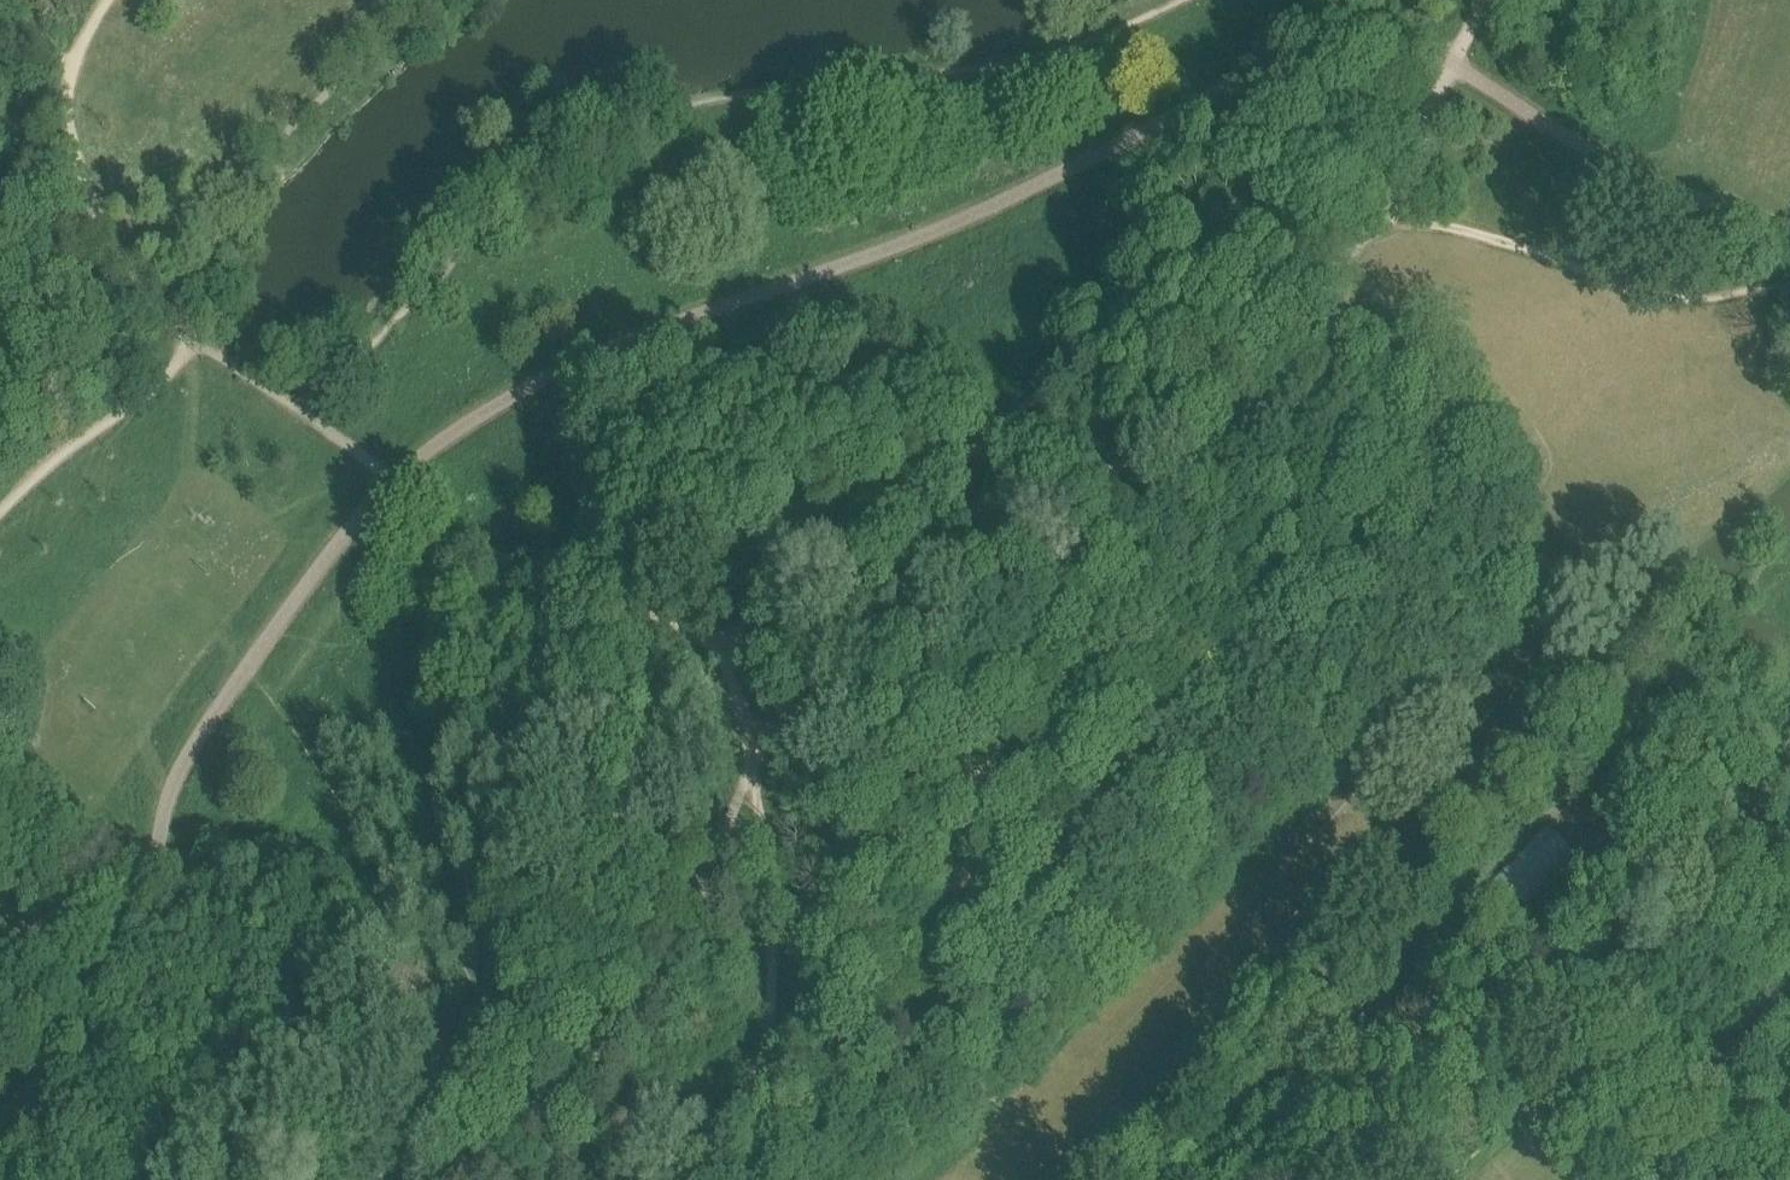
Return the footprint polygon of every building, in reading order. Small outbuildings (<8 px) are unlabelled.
[(1511,921),(1573,857),(1546,831),(1484,896),(1511,921)]
